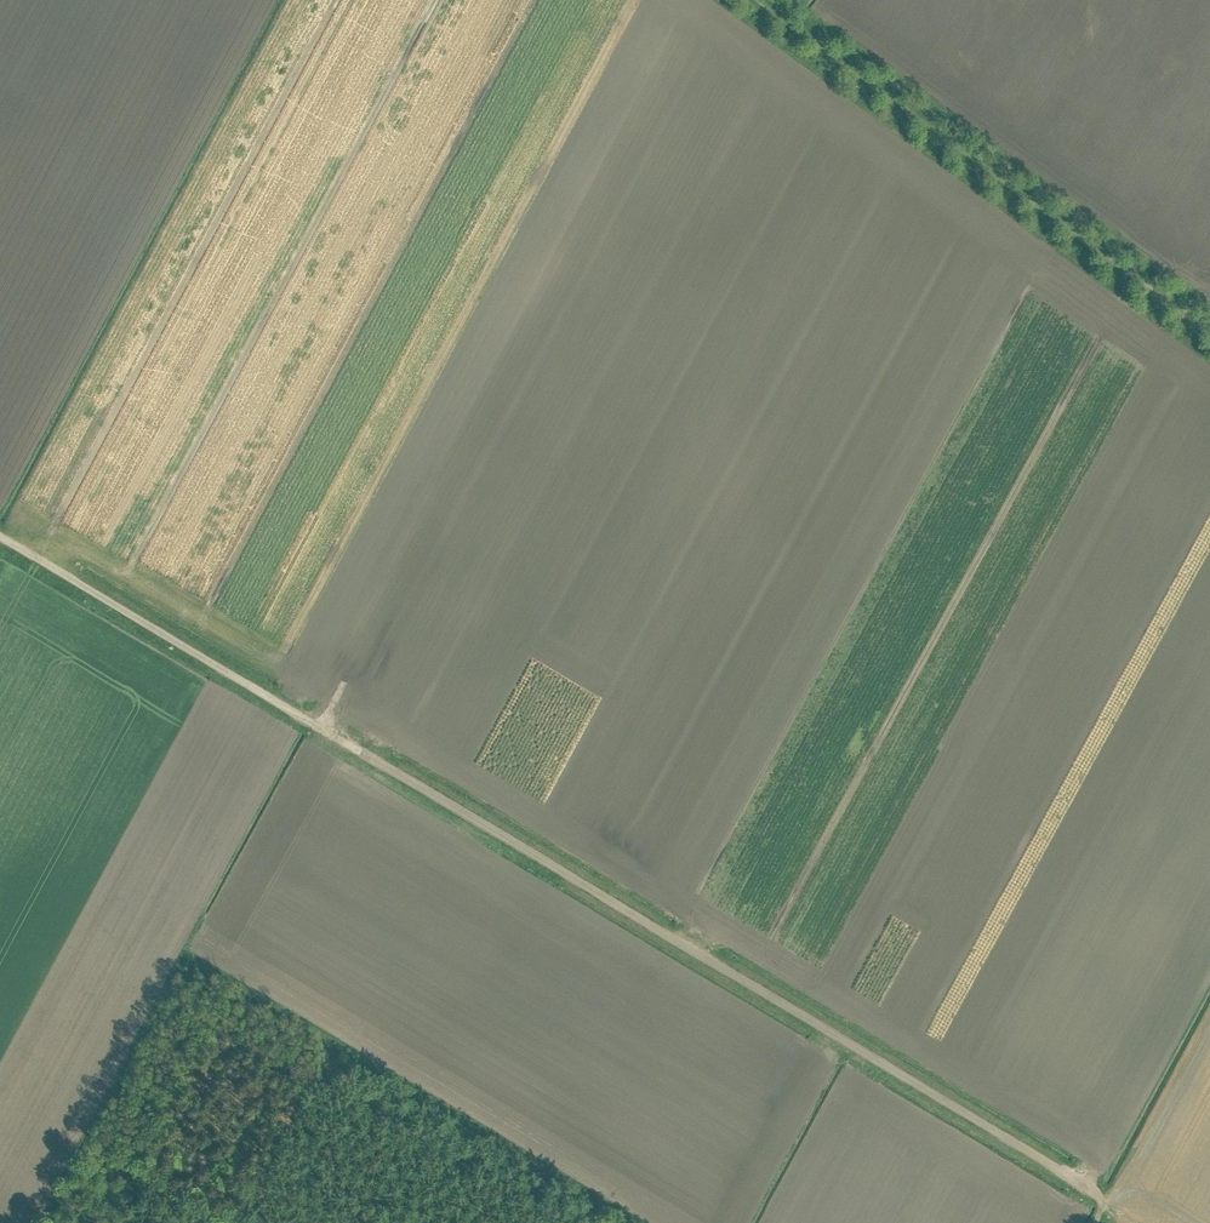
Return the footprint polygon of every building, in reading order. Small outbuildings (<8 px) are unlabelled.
[(237,778),(248,761),(241,756),(230,774),(237,778)] [(219,792),(227,797),(236,781),(228,777),(219,792)]
